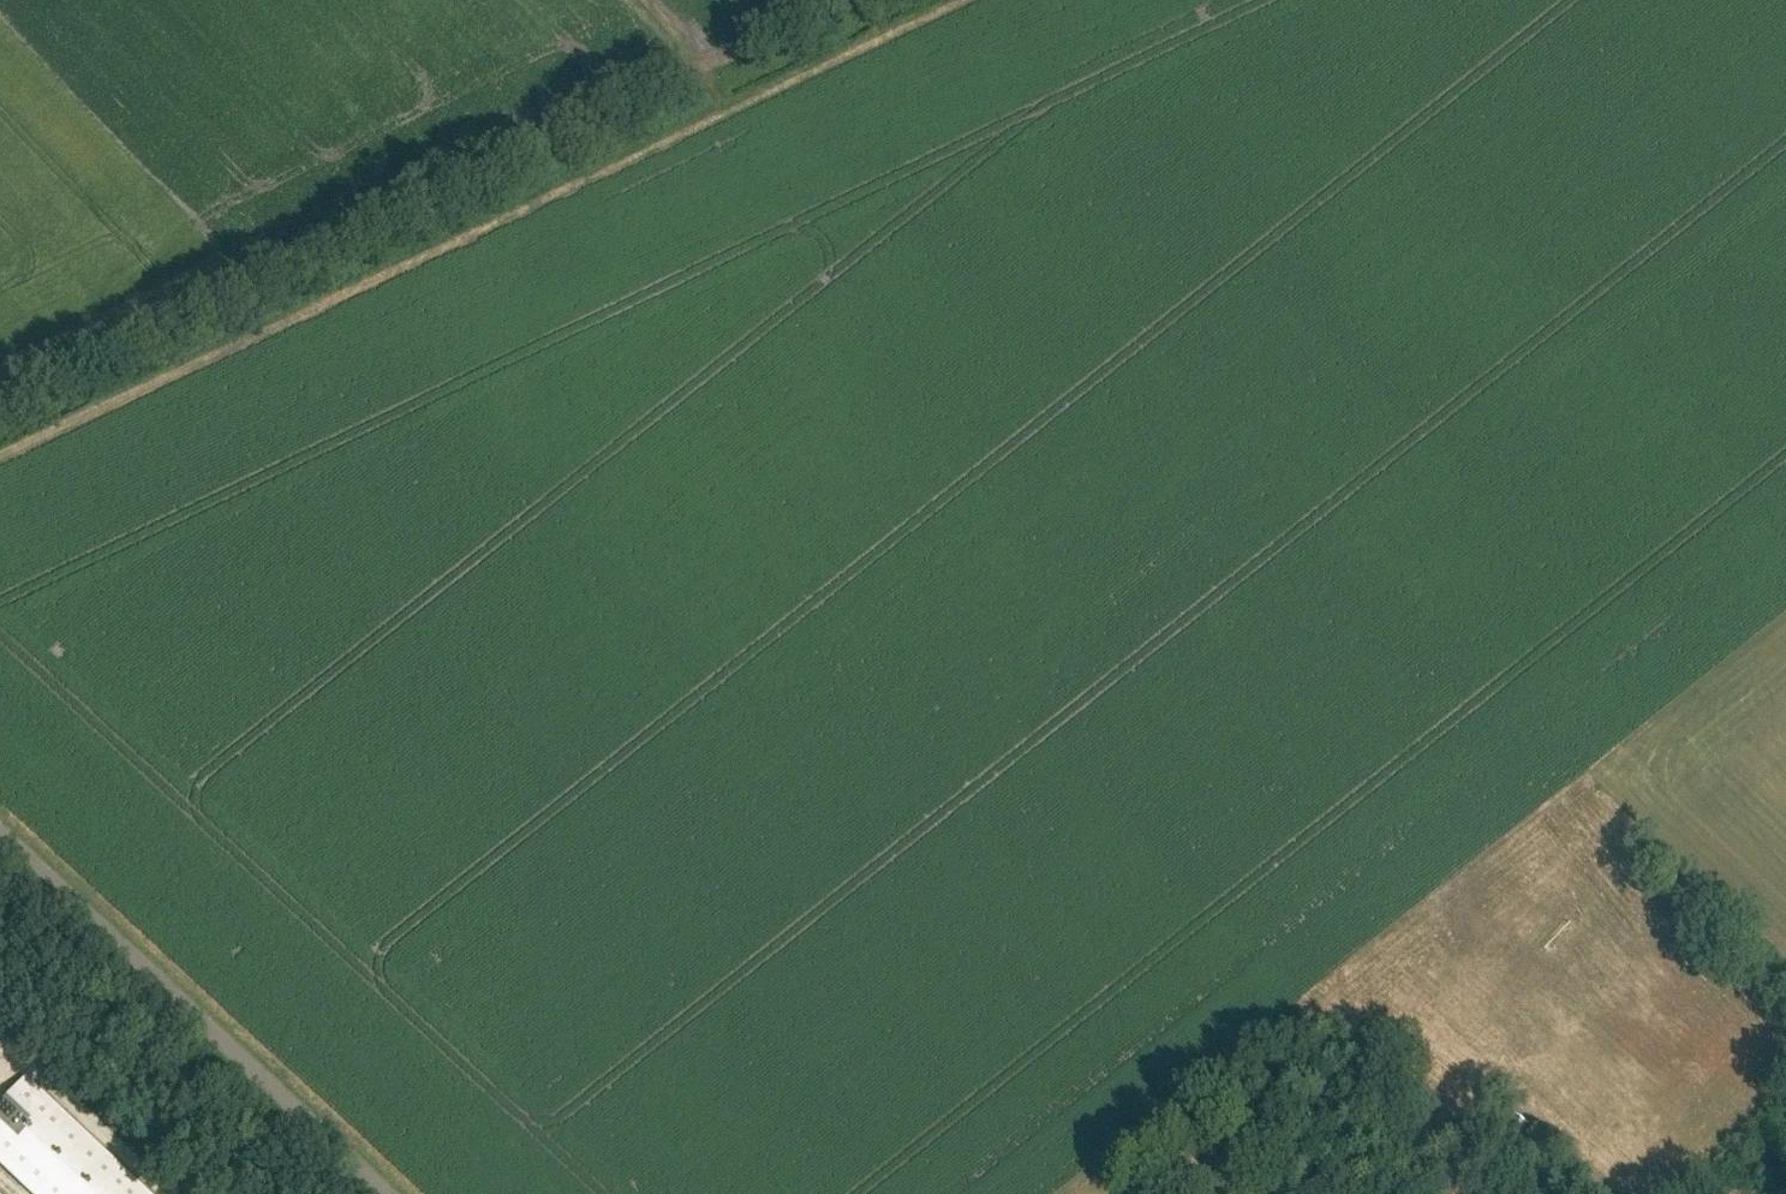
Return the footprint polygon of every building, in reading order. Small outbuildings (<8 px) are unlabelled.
[(25,1076),(0,1103),(0,1165),(30,1193),(149,1193),(25,1076)]
